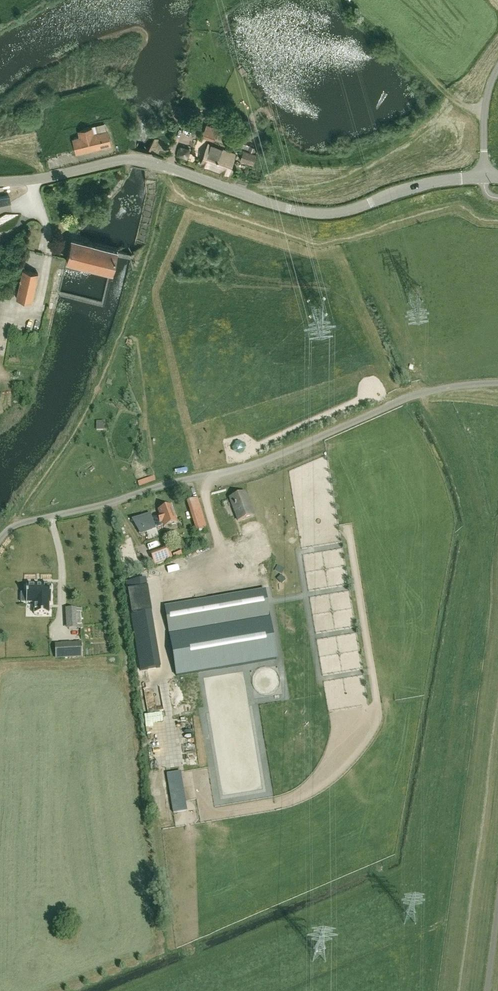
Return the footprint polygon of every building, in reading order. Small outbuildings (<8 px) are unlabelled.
[(206,123),(201,137),(214,141),(218,127),(206,123)] [(72,138),(76,154),(112,145),(108,130),(94,133),(93,127),(78,130),(79,136),(72,138)] [(235,154),(209,144),(202,163),(228,173),(235,154)] [(190,149),(181,146),(178,155),(187,158),(190,149)] [(243,149),(240,159),(253,164),(257,153),(243,149)] [(74,192),(74,206),(90,206),(90,192),(74,192)] [(10,202),(8,194),(0,196),(0,203),(10,202)] [(0,217),(0,225),(20,214),(6,214),(0,217)] [(36,228),(36,245),(46,245),(46,228),(36,228)] [(71,238),(66,261),(112,273),(118,249),(71,238)] [(16,298),(32,302),(39,273),(23,269),(16,298)] [(269,438),(257,443),(259,449),(271,444),(269,438)] [(300,452),(305,461),(316,455),(311,445),(300,452)] [(245,494),(230,499),(239,521),(253,516),(245,494)] [(196,499),(186,502),(196,532),(206,529),(196,499)] [(171,506),(157,511),(159,516),(152,518),(151,516),(135,523),(141,533),(143,531),(144,534),(156,530),(156,529),(164,526),(164,527),(176,522),(171,506)] [(132,580),(144,578),(139,530),(127,531),(132,580)] [(182,556),(180,549),(172,552),(174,558),(182,556)] [(170,560),(166,550),(150,556),(154,566),(170,560)] [(160,668),(146,580),(125,583),(140,671),(160,668)] [(48,604),(51,604),(51,586),(26,586),(26,594),(21,594),(21,603),(26,603),(26,604),(34,604),(34,615),(48,615),(48,604)] [(163,608),(175,677),(277,659),(265,590),(163,608)] [(76,609),(67,609),(68,629),(82,629),(82,625),(77,625),(76,609)] [(81,645),(55,646),(55,659),(81,658),(81,645)] [(212,676),(188,683),(192,695),(216,688),(212,676)] [(180,772),(165,774),(171,812),(186,810),(180,772)]
